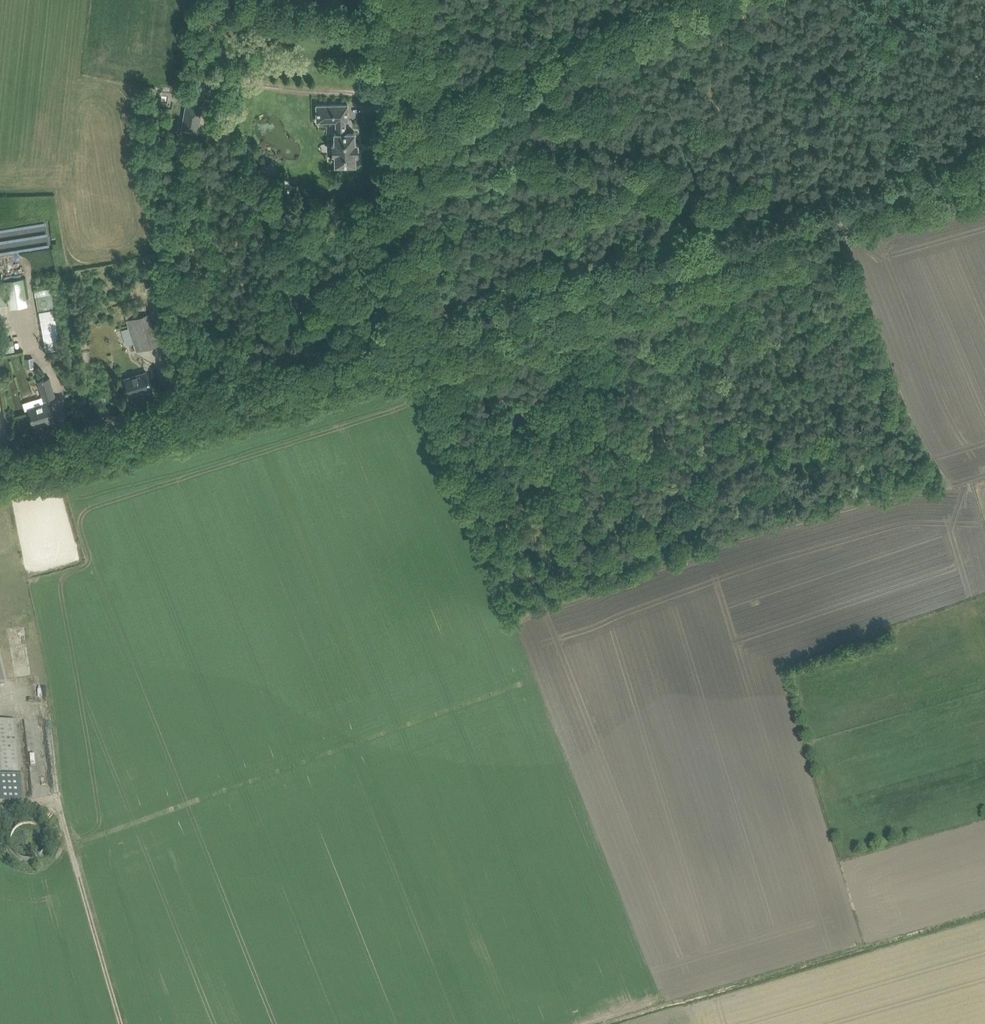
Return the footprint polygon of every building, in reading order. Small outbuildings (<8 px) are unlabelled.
[(186,104),(181,130),(198,133),(203,107),(186,104)] [(355,131),(346,132),(346,121),(348,121),(348,104),(316,104),(316,122),(336,122),(336,131),(334,131),(334,143),(331,143),(332,155),(334,154),(334,165),(356,164),(356,154),(358,154),(357,142),(355,142),(355,131)] [(256,171),(265,180),(277,168),(271,162),(267,166),(264,163),(256,171)] [(0,229),(0,255),(52,247),(49,221),(0,229)] [(4,281),(9,308),(28,305),(23,278),(4,281)] [(35,295),(38,311),(56,308),(53,292),(35,295)] [(145,304),(124,310),(136,351),(160,343),(150,312),(148,312),(145,304)] [(53,308),(39,310),(40,320),(46,350),(60,348),(55,317),(53,308)] [(13,340),(0,342),(1,347),(2,352),(15,350),(14,344),(13,340)] [(34,367),(33,357),(25,358),(27,368),(34,367)] [(125,378),(127,386),(130,395),(152,389),(146,372),(125,378)] [(29,409),(31,415),(34,424),(55,418),(49,398),(55,396),(52,386),(50,377),(40,380),(45,400),(46,400),(47,404),(29,409)] [(21,800),(13,721),(0,722),(0,802),(21,800)]
